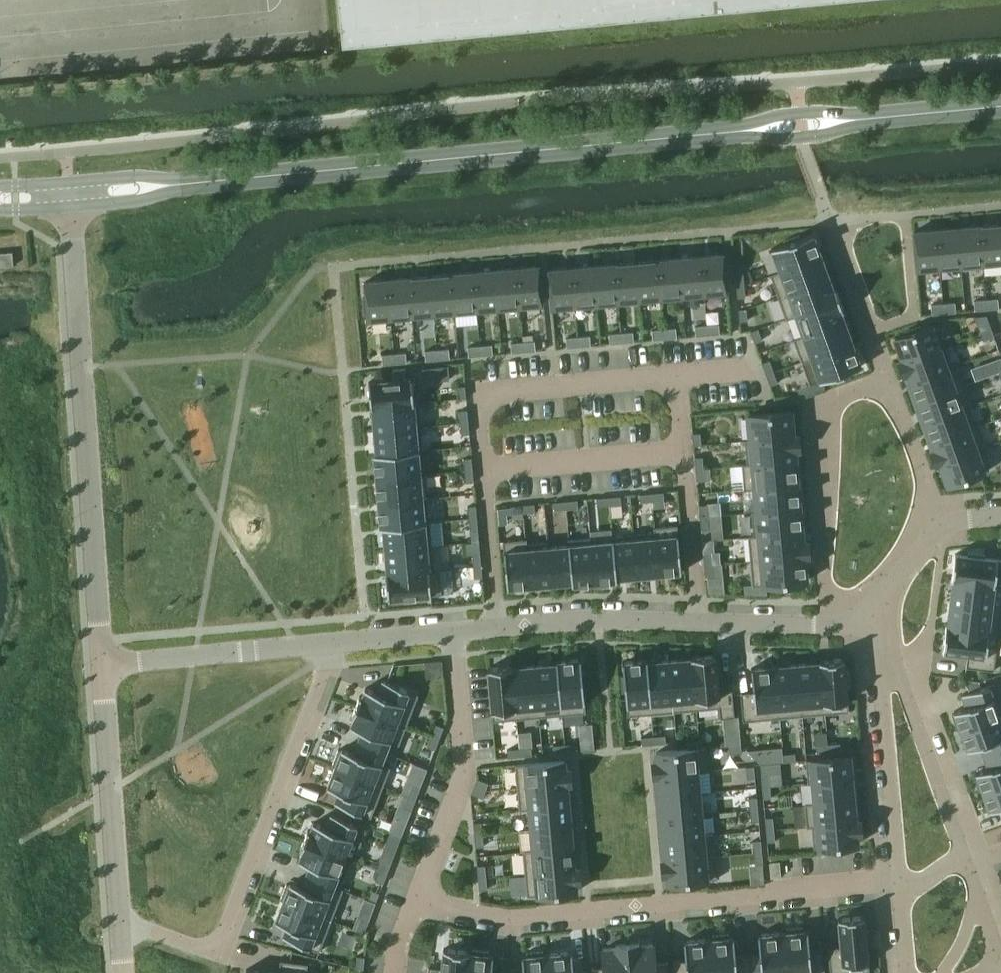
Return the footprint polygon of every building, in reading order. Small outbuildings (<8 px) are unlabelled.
[(343,41),(785,0),(339,0),(343,41)] [(1000,224),(979,226),(983,263),(1000,262),(1000,224)] [(983,263),(979,226),(958,228),(961,265),(983,263)] [(961,265),(958,228),(936,230),(940,267),(961,265)] [(940,267),(936,230),(914,232),(917,269),(940,267)] [(770,275),(771,276),(780,272),(822,257),(814,234),(800,238),(799,235),(784,241),(785,244),(772,249),(780,271),(770,275)] [(13,252),(0,253),(0,267),(14,265),(13,252)] [(727,292),(723,254),(701,256),(704,294),(727,292)] [(704,294),(701,256),(679,258),(683,296),(704,294)] [(829,279),(822,257),(780,272),(771,276),(779,297),(787,294),(829,279)] [(683,296),(679,258),(658,260),(661,298),(683,296)] [(661,298),(658,260),(636,262),(640,300),(661,298)] [(640,300),(636,262),(615,264),(618,302),(640,300)] [(618,302),(615,264),(593,266),(597,304),(618,302)] [(542,304),(539,266),(516,268),(520,306),(542,304)] [(597,304),(593,266),(572,268),(575,306),(597,304)] [(520,306),(516,268),(495,270),(498,308),(520,306)] [(575,306),(572,268),(549,270),(552,308),(575,306)] [(498,308),(495,270),(473,272),(477,310),(498,308)] [(477,310),(473,272),(452,274),(455,312),(477,310)] [(735,274),(736,286),(745,285),(744,273),(735,274)] [(455,312),(452,274),(430,276),(434,314),(455,312)] [(434,314),(430,276),(409,278),(412,316),(434,314)] [(412,316),(409,278),(387,280),(391,318),(412,316)] [(833,288),(829,279),(787,294),(779,297),(786,318),(840,299),(836,287),(833,288)] [(391,318),(387,280),(365,282),(366,298),(363,298),(365,314),(368,314),(368,320),(391,318)] [(746,297),(745,285),(736,286),(738,298),(746,297)] [(844,311),(840,299),(786,318),(787,320),(796,316),(803,335),(794,339),(794,340),(845,321),(842,312),(844,311)] [(998,299),(986,300),(987,310),(999,308),(998,299)] [(987,310),(986,300),(974,301),(975,311),(987,310)] [(955,303),(943,304),(944,314),(956,312),(955,303)] [(944,314),(943,304),(931,305),(932,315),(944,314)] [(740,321),(748,321),(747,308),(739,309),(740,321)] [(853,343),(845,321),(794,340),(802,361),(853,343)] [(978,325),(981,333),(992,329),(989,321),(978,325)] [(945,346),(937,323),(921,329),(920,326),(905,332),(906,335),(895,338),(903,360),(899,361),(899,362),(945,346)] [(719,324),(707,325),(708,335),(720,334),(719,324)] [(708,335),(707,325),(695,326),(696,336),(708,335)] [(676,328),(664,329),(665,339),(677,338),(676,328)] [(755,343),(763,340),(758,328),(751,331),(755,343)] [(665,339),(664,329),(652,330),(653,340),(665,339)] [(995,337),(992,329),(981,333),(983,341),(995,337)] [(633,332),(621,333),(622,343),(634,342),(633,332)] [(622,343),(621,333),(609,334),(610,344),(622,343)] [(590,336),(578,337),(579,347),(591,346),(590,336)] [(579,347),(578,337),(566,338),(567,348),(579,347)] [(535,341),(523,342),(524,352),(536,351),(535,341)] [(524,352),(523,342),(511,343),(512,353),(524,352)] [(862,367),(853,343),(802,361),(802,362),(812,359),(820,382),(833,377),(834,380),(849,374),(848,371),(862,367)] [(492,345),(480,346),(481,356),(493,355),(492,345)] [(481,356),(480,346),(468,347),(469,357),(481,356)] [(952,365),(945,346),(899,362),(904,375),(908,374),(910,381),(957,364),(957,363),(952,365)] [(449,349),(437,350),(438,360),(450,359),(449,349)] [(438,360),(437,350),(425,351),(426,361),(438,360)] [(406,353),(394,354),(395,364),(407,363),(406,353)] [(395,364),(394,354),(382,355),(383,365),(395,364)] [(762,363),(766,374),(774,371),(770,360),(762,363)] [(964,385),(957,364),(910,381),(918,401),(964,385)] [(778,383),(774,371),(766,374),(770,386),(778,383)] [(419,402),(417,377),(369,382),(371,407),(419,402)] [(972,405),(964,385),(918,401),(925,422),(972,405)] [(458,399),(466,398),(465,386),(457,387),(458,399)] [(421,426),(419,402),(371,407),(371,408),(373,408),(375,431),(421,426)] [(972,406),(972,405),(925,422),(932,442),(979,425),(979,424),(974,426),(967,408),(972,406)] [(459,411),(461,423),(469,422),(468,410),(459,411)] [(794,435),(792,411),(748,415),(750,439),(745,440),(745,441),(798,436),(798,435),(794,435)] [(470,434),(469,422),(461,423),(462,435),(470,434)] [(986,446),(979,425),(932,442),(935,450),(931,451),(936,464),(986,446)] [(423,450),(421,426),(375,431),(377,453),(374,454),(374,455),(423,450)] [(701,433),(693,433),(694,446),(702,445),(701,433)] [(799,450),(798,436),(745,441),(747,464),(742,464),(742,465),(796,460),(795,450),(799,450)] [(987,447),(986,446),(936,464),(936,465),(940,464),(948,485),(958,481),(959,484),(975,479),(974,476),(989,470),(982,449),(987,447)] [(426,474),(423,450),(374,455),(377,479),(426,474)] [(703,457),(695,457),(696,469),(704,469),(703,457)] [(464,458),(465,471),(473,470),(472,458),(464,458)] [(799,484),(796,460),(742,465),(744,489),(799,484)] [(705,481),(704,469),(696,469),(697,481),(705,481)] [(474,482),(473,470),(465,471),(466,483),(474,482)] [(426,475),(426,474),(377,479),(379,501),(379,502),(428,498),(428,497),(423,497),(421,476),(426,475)] [(800,497),(799,484),(744,489),(744,490),(754,489),(756,511),(752,511),(752,513),(801,508),(800,497)] [(664,492),(652,493),(652,501),(664,500),(664,492)] [(652,501),(652,493),(640,494),(640,502),(652,501)] [(621,496),(609,497),(609,505),(622,504),(621,496)] [(609,505),(609,497),(597,498),(597,506),(609,505)] [(430,522),(428,498),(379,502),(381,526),(430,522)] [(578,500),(566,501),(566,509),(579,508),(578,500)] [(566,509),(566,501),(554,502),(554,510),(566,509)] [(535,504),(523,505),(523,513),(535,512),(535,504)] [(708,516),(707,504),(699,505),(700,517),(708,516)] [(468,506),(469,518),(477,518),(476,505),(468,506)] [(523,513),(523,505),(510,506),(511,514),(523,513)] [(803,532),(801,508),(752,513),(754,535),(749,536),(749,537),(803,532)] [(710,528),(708,516),(700,517),(701,529),(710,528)] [(478,530),(477,518),(469,518),(470,530),(478,530)] [(432,546),(430,522),(381,526),(381,528),(383,527),(386,550),(432,546)] [(677,525),(655,527),(659,574),(682,572),(677,525)] [(659,574),(655,527),(654,527),(654,532),(634,534),(638,576),(659,574)] [(808,542),(804,542),(803,532),(749,537),(751,561),(809,555),(808,542)] [(638,576),(634,534),(612,536),(616,581),(617,580),(617,578),(638,576)] [(616,581),(612,536),(611,536),(612,541),(592,543),(592,538),(591,538),(595,583),(616,581)] [(595,583),(591,538),(569,540),(573,584),(595,583)] [(530,586),(526,539),(503,541),(507,588),(530,586)] [(552,584),(548,542),(527,544),(527,539),(526,539),(530,586),(552,584)] [(573,584),(569,540),(568,540),(569,545),(549,547),(549,542),(548,542),(552,584),(572,582),(572,585),(573,584)] [(434,569),(432,546),(386,550),(388,573),(386,573),(387,574),(440,569),(439,568),(434,569)] [(713,564),(712,552),(704,553),(705,565),(713,564)] [(1000,574),(1000,560),(985,558),(985,554),(969,552),(968,556),(955,554),(952,579),(1000,585),(1000,584),(1000,574)] [(482,565),(481,553),(472,554),(473,566),(482,565)] [(809,557),(809,555),(751,561),(753,586),(763,585),(766,585),(777,584),(777,587),(794,585),(793,582),(807,581),(805,557),(809,557)] [(714,576),(713,564),(705,565),(706,577),(714,576)] [(483,577),(482,565),(473,566),(475,578),(483,577)] [(442,594),(440,569),(387,574),(389,599),(402,598),(402,601),(419,600),(419,596),(442,594)] [(952,579),(952,580),(953,580),(950,603),(1000,609),(1000,585),(952,579)] [(766,595),(766,585),(763,585),(753,586),(746,586),(746,594),(766,595)] [(1000,616),(1000,609),(950,603),(947,626),(946,626),(946,627),(999,633),(1000,616)] [(994,671),(999,633),(946,627),(943,651),(968,654),(966,667),(994,671)] [(716,654),(692,657),(697,710),(720,707),(721,718),(735,717),(732,690),(719,691),(716,654)] [(697,710),(692,657),(691,657),(691,658),(669,660),(674,712),(697,710)] [(585,672),(582,672),(581,658),(557,661),(562,715),(586,713),(584,689),(587,689),(585,672)] [(849,711),(847,688),(850,688),(849,671),(845,672),(844,658),(820,661),(825,713),(849,711)] [(651,714),(646,659),(623,662),(624,676),(621,676),(622,692),(626,692),(628,716),(651,714)] [(674,712),(669,660),(648,662),(648,659),(646,659),(651,714),(670,712),(674,712)] [(562,715),(557,661),(556,661),(556,663),(535,665),(539,717),(544,716),(562,715)] [(825,713),(820,661),(819,661),(819,662),(798,664),(803,716),(822,714),(825,713)] [(803,716),(798,664),(788,665),(775,666),(780,718),(803,716)] [(539,717),(535,665),(513,667),(513,666),(512,666),(517,719),(539,717)] [(517,719),(512,666),(488,668),(493,721),(498,721),(517,719)] [(780,718),(775,666),(751,668),(754,692),(741,693),(743,721),(779,718),(780,718)] [(419,695),(382,680),(377,693),(366,688),(362,696),(360,696),(356,706),(407,726),(419,695)] [(994,683),(962,694),(966,707),(954,711),(955,713),(952,714),(957,730),(961,729),(961,730),(1000,716),(1000,703),(994,683)] [(390,741),(399,745),(407,726),(356,706),(352,717),(354,718),(351,726),(363,731),(359,742),(386,752),(390,741)] [(961,730),(968,750),(980,745),(984,756),(1000,750),(1000,716),(961,730)] [(440,738),(444,727),(436,724),(432,735),(440,738)] [(435,750),(440,738),(432,735),(428,747),(435,750)] [(666,743),(665,735),(654,736),(654,744),(666,743)] [(654,744),(654,736),(642,737),(642,745),(654,744)] [(688,741),(689,749),(696,748),(700,748),(700,740),(688,741)] [(381,764),(386,752),(359,742),(354,753),(342,748),(341,751),(338,750),(332,765),(335,766),(335,768),(383,786),(391,767),(381,764)] [(577,751),(577,743),(565,744),(566,752),(577,751)] [(841,751),(840,743),(828,744),(829,752),(841,751)] [(566,752),(565,744),(553,745),(554,753),(566,752)] [(729,745),(730,753),(742,752),(741,744),(729,745)] [(829,752),(828,744),(816,745),(817,753),(829,752)] [(531,747),(519,748),(520,756),(532,755),(531,747)] [(708,770),(706,747),(700,748),(696,748),(689,749),(656,752),(657,761),(653,761),(654,775),(708,770)] [(520,756),(519,748),(508,750),(508,757),(520,756)] [(984,756),(988,768),(976,772),(977,774),(974,775),(979,791),(982,790),(983,791),(1000,785),(1000,750),(984,756)] [(796,761),(795,753),(783,754),(784,762),(796,761)] [(808,783),(852,778),(850,756),(806,760),(808,783)] [(566,769),(565,760),(515,765),(518,787),(571,783),(570,769),(566,769)] [(755,778),(754,766),(746,767),(747,778),(755,778)] [(371,817),(383,786),(335,768),(328,787),(340,791),(335,803),(371,817)] [(698,772),(708,771),(708,770),(654,775),(655,776),(659,776),(660,796),(700,792),(698,772)] [(761,775),(762,787),(770,786),(769,774),(761,775)] [(477,778),(475,786),(486,790),(489,783),(477,778)] [(854,800),(852,778),(808,783),(808,784),(813,783),(815,803),(805,803),(805,805),(854,800)] [(569,804),(567,784),(571,784),(571,783),(518,787),(520,809),(569,804)] [(416,799),(421,788),(413,785),(409,796),(416,799)] [(983,791),(990,811),(1000,806),(1000,785),(983,791)] [(475,786),(472,793),(483,798),(486,790),(475,786)] [(771,798),(770,786),(762,787),(764,799),(771,798)] [(702,814),(700,792),(660,796),(661,797),(662,818),(702,814)] [(412,810),(416,799),(409,796),(404,807),(412,810)] [(749,798),(750,810),(758,809),(757,797),(749,798)] [(855,809),(854,800),(805,805),(807,826),(856,822),(856,820),(855,809)] [(570,817),(569,804),(520,809),(520,810),(530,809),(531,830),(571,826),(570,817)] [(759,821),(758,809),(750,810),(751,821),(759,821)] [(362,841),(353,837),(358,825),(330,814),(326,827),(314,822),(311,831),(308,830),(304,840),(355,860),(362,841)] [(714,833),(704,834),(702,814),(662,818),(664,839),(714,835),(714,833)] [(765,818),(766,830),(774,829),(773,817),(765,818)] [(858,844),(857,835),(861,835),(860,820),(856,820),(856,822),(807,826),(807,827),(812,827),(814,848),(858,844)] [(482,822),(474,823),(475,835),(483,834),(482,822)] [(573,847),(571,826),(531,830),(533,850),(523,851),(523,852),(573,847)] [(775,841),(774,829),(766,830),(767,842),(775,841)] [(483,834),(475,835),(476,847),(484,846),(483,834)] [(716,856),(714,835),(664,839),(666,856),(662,856),(662,861),(716,856)] [(334,885),(345,857),(355,861),(355,860),(304,840),(300,851),(302,852),(299,860),(311,865),(307,876),(343,890),(344,889),(334,885)] [(753,841),(754,853),(762,852),(761,840),(753,841)] [(574,860),(573,847),(523,852),(525,874),(579,869),(579,868),(575,868),(574,860)] [(763,864),(762,852),(754,853),(755,864),(763,864)] [(718,879),(716,856),(662,861),(664,875),(668,874),(668,883),(718,879)] [(388,872),(392,861),(385,858),(380,870),(388,872)] [(780,861),(769,862),(771,878),(781,877),(780,861)] [(486,865),(478,866),(479,878),(487,877),(486,865)] [(580,882),(579,869),(525,874),(527,896),(577,891),(576,883),(580,882)] [(384,884),(388,872),(380,870),(376,881),(384,884)] [(332,920),(343,890),(307,876),(302,887),(291,882),(290,885),(287,884),(281,899),(284,900),(283,901),(283,902),(294,906),(332,920)] [(487,877),(479,878),(480,890),(488,889),(487,877)] [(320,952),(332,920),(294,906),(283,902),(276,921),(288,925),(283,937),(320,952)] [(831,972),(865,972),(870,972),(867,947),(871,947),(869,931),(866,931),(865,916),(838,918),(841,947),(828,948),(831,972)] [(365,933),(369,922),(361,919),(357,930),(365,933)] [(808,930),(804,930),(803,927),(787,929),(787,932),(783,932),(787,972),(825,972),(823,948),(810,949),(808,930)] [(783,932),(758,934),(760,954),(748,955),(750,972),(787,972),(783,932)] [(713,939),(709,939),(712,972),(750,972),(748,955),(736,956),(734,937),(729,937),(729,934),(712,935),(713,939)] [(709,939),(684,941),(686,960),(673,962),(674,972),(712,972),(709,939)] [(653,944),(640,945),(640,943),(628,944),(630,972),(668,972),(668,962),(655,963),(653,944)] [(628,944),(616,945),(616,948),(603,949),(605,968),(592,969),(593,972),(630,972),(628,944)] [(469,951),(444,948),(442,968),(429,967),(428,972),(466,972),(469,951)] [(494,955),(489,955),(489,951),(473,949),(473,953),(470,952),(470,951),(469,951),(466,972),(492,972),(494,955)] [(547,954),(543,954),(543,951),(527,952),(527,956),(522,956),(524,972),(549,972),(547,954)] [(547,954),(549,972),(587,972),(587,969),(574,971),(572,952),(547,954)] [(364,969),(365,957),(357,956),(356,968),(364,969)] [(308,964),(281,960),(279,972),(307,972),(308,964)]
